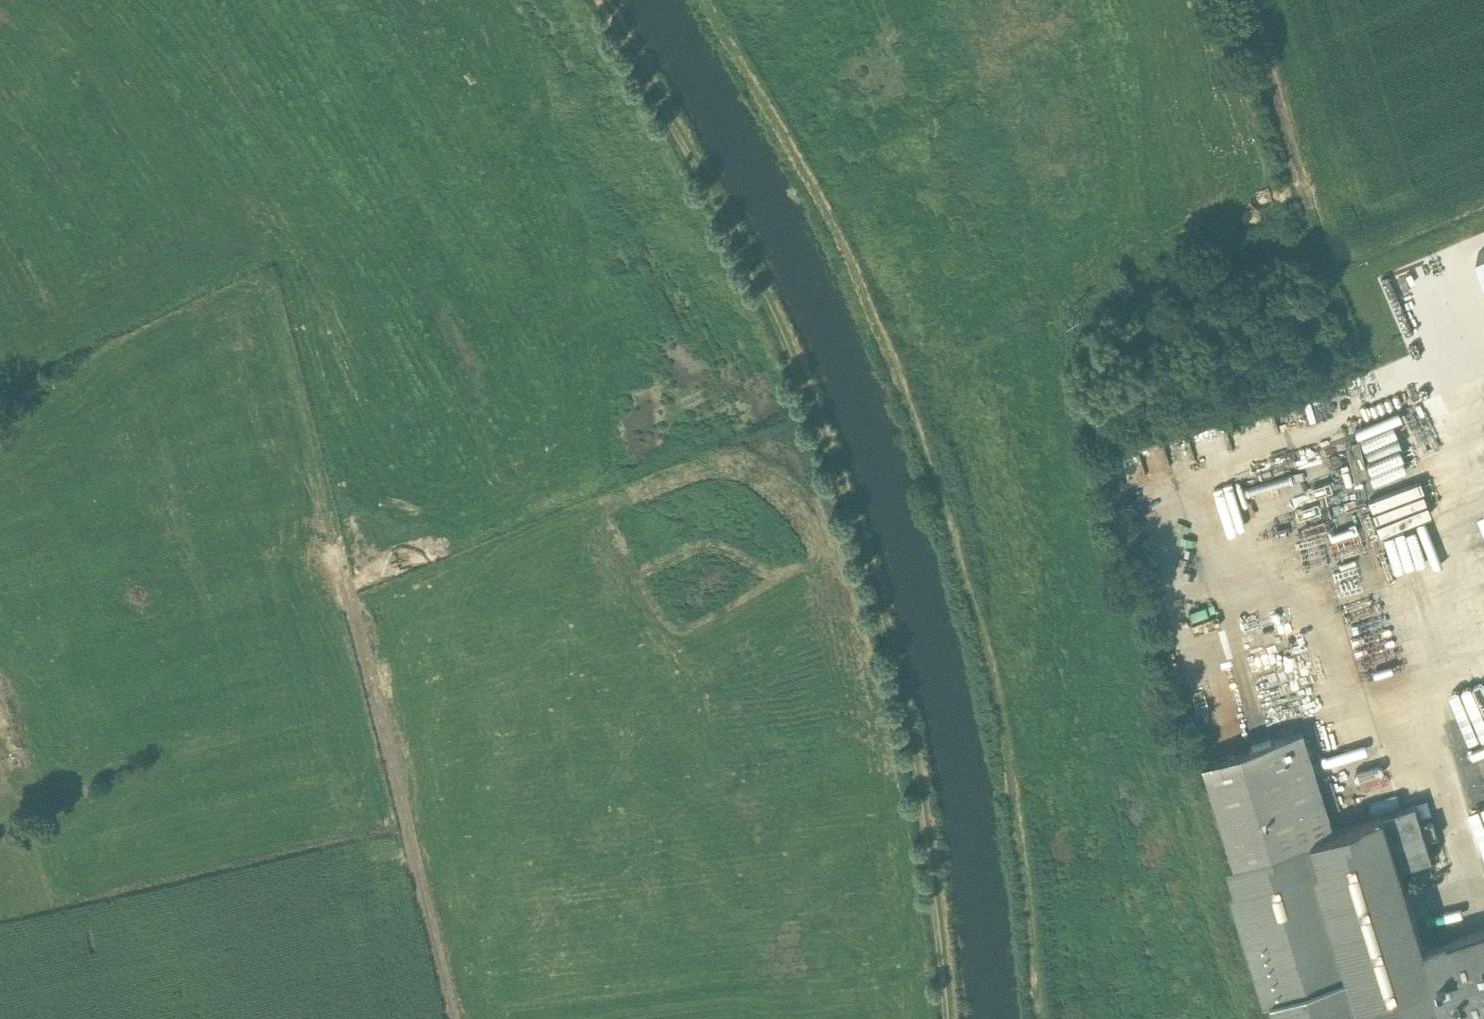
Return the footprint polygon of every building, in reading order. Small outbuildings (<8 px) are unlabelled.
[(1301,727),(1201,758),(1233,860),(1333,829),(1301,727)] [(1417,803),(1385,813),(1402,866),(1433,856),(1417,803)] [(1233,860),(1275,996),(1350,973),(1364,1018),(1391,1018),(1444,1003),(1427,947),(1402,866),(1385,813),(1383,813),(1383,811),(1379,812),(1380,814),(1333,829),(1233,860)] [(1391,1018),(1483,1018),(1483,929),(1427,947),(1444,1003),(1391,1018)] [(1350,973),(1275,996),(1282,1018),(1364,1018),(1350,973)]
